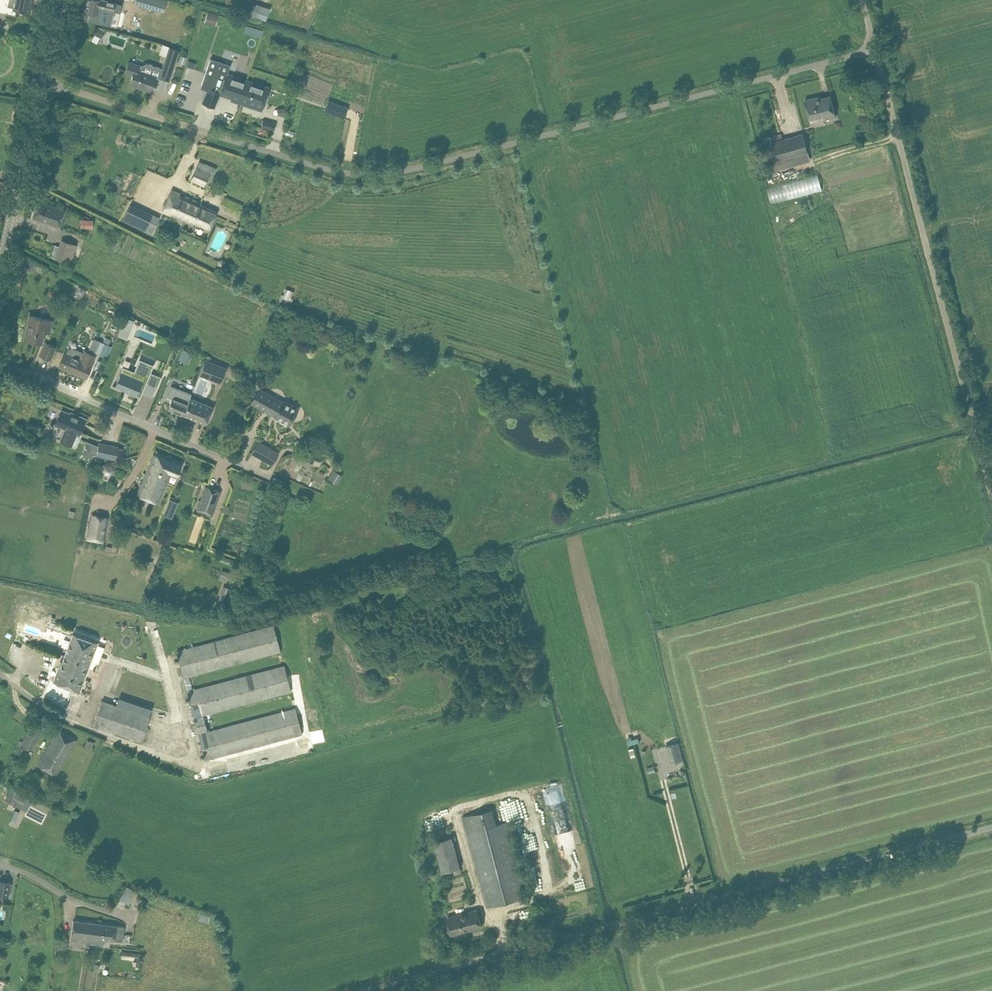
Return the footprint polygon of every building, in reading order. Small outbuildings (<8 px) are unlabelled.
[(8,6),(14,7),(14,8),(20,10),(22,11),(22,10),(29,12),(30,10),(32,1),(31,1),(31,0),(9,0),(8,6)] [(84,11),(91,13),(89,20),(109,25),(111,17),(113,10),(119,11),(121,3),(106,0),(87,0),(84,11)] [(134,3),(153,9),(155,4),(164,7),(166,0),(135,0),(134,3)] [(240,12),(250,16),(251,14),(264,19),(265,19),(269,9),(247,0),(245,0),(241,10),(240,11),(240,12)] [(206,12),(204,22),(215,25),(218,15),(206,12)] [(128,19),(114,15),(111,28),(130,32),(133,18),(128,17),(128,19)] [(245,24),(243,31),(261,36),(263,29),(245,24)] [(186,40),(188,32),(174,28),(169,43),(177,45),(179,38),(186,40)] [(95,36),(109,39),(107,44),(125,48),(127,36),(96,29),(95,36)] [(169,80),(179,50),(169,46),(159,77),(169,80)] [(181,56),(179,62),(185,64),(187,57),(181,56)] [(210,59),(201,87),(208,90),(208,89),(209,87),(214,89),(220,92),(220,91),(233,95),(231,98),(231,99),(262,110),(265,100),(269,88),(226,73),(229,66),(210,59)] [(133,74),(130,83),(150,90),(155,75),(138,69),(139,65),(129,62),(125,72),(133,74)] [(208,90),(202,102),(214,107),(221,92),(220,92),(214,89),(209,87),(208,89),(208,90)] [(816,97),(805,100),(810,118),(824,115),(825,119),(836,116),(830,95),(817,99),(816,97)] [(329,99),(325,110),(344,117),(348,106),(329,99)] [(275,123),(263,120),(261,126),(273,129),(275,123)] [(764,143),(770,163),(808,152),(803,133),(764,143)] [(199,161),(191,179),(208,186),(216,169),(199,161)] [(818,174),(767,186),(771,204),(822,191),(818,174)] [(171,189),(162,210),(208,231),(217,211),(201,204),(201,203),(185,195),(184,198),(179,196),(180,193),(171,189)] [(224,197),(221,203),(227,206),(225,209),(239,215),(243,205),(224,197)] [(38,201),(33,217),(58,226),(64,209),(38,201)] [(121,219),(144,230),(148,222),(155,225),(159,217),(129,202),(121,219)] [(80,218),(80,227),(93,227),(94,219),(80,218)] [(77,244),(61,239),(55,257),(71,263),(77,244)] [(27,260),(25,269),(34,271),(36,262),(27,260)] [(24,338),(41,342),(44,329),(50,331),(52,320),(29,315),(32,316),(29,330),(26,330),(24,338)] [(126,316),(118,334),(126,338),(134,320),(126,316)] [(100,341),(96,352),(104,355),(108,344),(111,339),(105,336),(103,342),(100,341)] [(56,347),(45,342),(40,354),(50,359),(56,347)] [(67,354),(64,353),(59,366),(86,377),(92,365),(91,364),(95,355),(85,351),(84,353),(72,348),(70,348),(68,350),(67,354)] [(184,348),(179,360),(185,362),(190,351),(184,348)] [(199,374),(208,378),(211,371),(223,376),(226,368),(205,359),(199,374)] [(117,381),(115,386),(118,388),(137,396),(140,397),(141,394),(142,392),(144,387),(146,382),(149,383),(156,386),(156,387),(157,387),(161,377),(161,376),(158,376),(153,373),(151,372),(151,371),(154,365),(151,363),(148,362),(141,360),(139,365),(138,368),(135,374),(132,372),(131,372),(122,368),(121,371),(121,372),(117,381)] [(171,385),(167,395),(172,397),(172,399),(168,408),(183,414),(188,403),(190,398),(191,394),(171,385)] [(292,408),(256,388),(249,401),(275,416),(274,417),(289,425),(298,410),(292,407),(292,408)] [(188,403),(183,414),(199,420),(206,423),(212,407),(190,398),(188,403)] [(77,432),(79,433),(85,419),(78,416),(78,415),(71,412),(70,413),(61,409),(55,423),(66,428),(61,440),(72,445),(77,432)] [(87,441),(82,453),(92,457),(93,454),(92,453),(95,444),(87,441)] [(251,452),(272,464),(279,453),(258,441),(251,452)] [(116,458),(118,447),(99,443),(96,454),(116,458)] [(310,465),(313,459),(303,452),(299,458),(310,465)] [(171,470),(177,473),(180,464),(154,454),(146,474),(166,482),(171,470)] [(336,484),(341,475),(334,470),(328,479),(336,484)] [(166,482),(146,474),(138,492),(159,500),(166,482)] [(206,486),(197,509),(212,515),(221,491),(206,486)] [(170,499),(163,515),(172,519),(178,503),(170,499)] [(92,514),(87,538),(103,541),(108,517),(92,514)] [(274,623),(177,649),(194,716),(193,717),(197,733),(199,732),(207,760),(303,733),(295,706),(208,730),(204,715),(291,691),(284,664),(193,689),(189,675),(281,651),(274,623)] [(58,667),(53,680),(76,689),(80,690),(88,669),(91,661),(98,663),(104,647),(97,645),(98,643),(82,637),(73,633),(60,667),(58,667)] [(142,740),(150,716),(102,700),(94,724),(142,740)] [(21,744),(32,750),(43,729),(32,723),(21,744)] [(58,729),(37,764),(46,769),(56,775),(77,740),(66,734),(58,729)] [(677,743),(668,746),(672,761),(681,759),(677,743)] [(25,801),(13,795),(10,801),(21,807),(25,801)] [(492,807),(463,816),(487,907),(526,897),(506,821),(497,824),(492,807)] [(432,841),(440,872),(460,867),(451,836),(432,841)] [(8,897),(11,882),(0,880),(0,896),(8,897)] [(136,891),(127,886),(120,898),(128,903),(136,891)] [(477,909),(447,917),(452,934),(482,926),(477,909)] [(87,921),(73,920),(70,942),(85,944),(84,956),(87,956),(89,939),(85,938),(87,921)] [(124,926),(87,921),(85,938),(89,939),(87,956),(89,956),(91,944),(103,945),(104,941),(122,943),(124,926)] [(60,937),(58,949),(59,950),(58,953),(66,954),(68,938),(60,937)]
